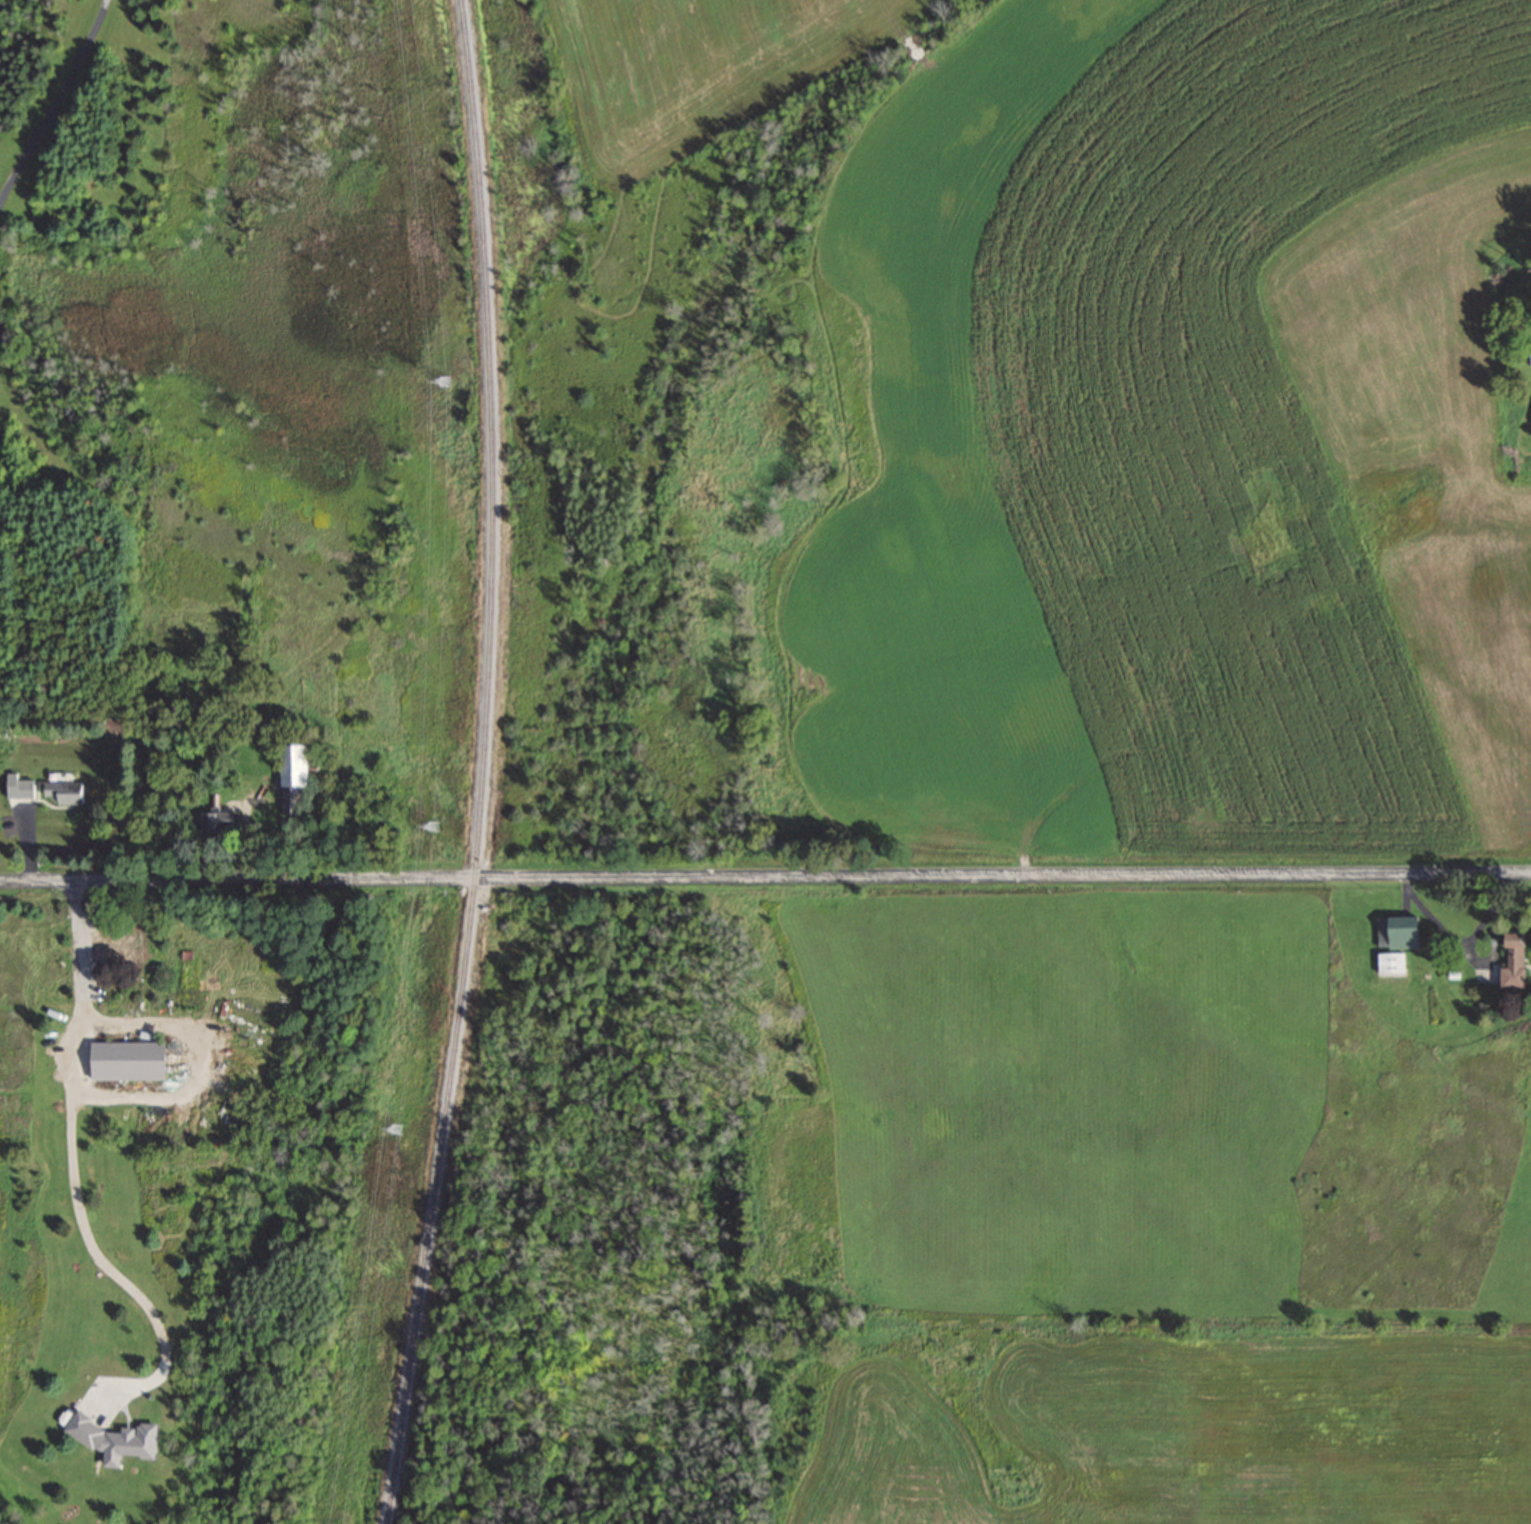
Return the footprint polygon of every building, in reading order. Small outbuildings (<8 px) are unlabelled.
[(0,722),(0,737),(9,736),(6,721),(0,722)] [(291,743),(291,814),(311,814),(311,785),(319,785),(319,743),(291,743)] [(37,779),(16,779),(16,797),(37,797),(37,779)] [(58,803),(88,803),(88,781),(45,781),(45,795),(58,795),(58,803)] [(210,833),(241,833),(241,811),(210,811),(210,833)] [(1376,916),(1376,948),(1423,948),(1423,939),(1416,939),(1416,916),(1376,916)] [(1522,933),(1498,932),(1498,969),(1475,969),(1475,985),(1521,986),(1522,933)] [(1403,973),(1403,952),(1374,952),(1374,973),(1403,973)] [(97,1079),(173,1079),(173,1041),(97,1041),(97,1079)]
